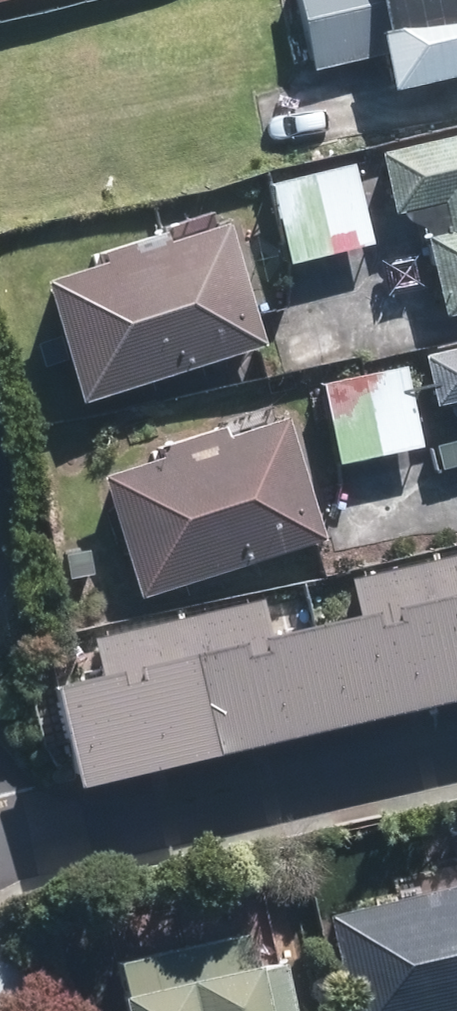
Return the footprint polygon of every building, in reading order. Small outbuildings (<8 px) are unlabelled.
[(314,74),(390,56),(400,96),(456,83),(456,0),(298,0),(314,74)] [(380,152),(394,214),(444,203),(450,229),(426,236),(444,314),(456,312),(456,134),(380,152)] [(324,259),(366,248),(347,172),(305,182),(309,195),(324,259)] [(282,269),(324,259),(309,195),(305,182),(264,191),(282,269)] [(262,345),(224,226),(164,244),(161,234),(101,254),(104,264),(42,284),(82,404),(260,347),(262,347),(262,345)] [(426,350),(438,400),(456,395),(456,342),(426,350)] [(336,461),(424,443),(408,365),(320,382),(336,461)] [(325,528),(288,414),(228,433),(225,423),(165,443),(169,453),(106,473),(146,593),(320,537),(326,534),(325,528)] [(433,444),(438,467),(456,463),(456,439),(433,444)] [(349,582),(358,615),(270,635),(261,598),(95,638),(104,675),(65,685),(89,789),(456,702),(456,557),(349,582)] [(334,912),(356,1010),(456,1010),(456,884),(334,912)] [(0,925),(0,1008),(32,1001),(14,921),(0,925)] [(255,930),(129,957),(136,991),(133,993),(137,1010),(305,1010),(295,964),(270,970),(269,962),(262,964),(255,930)]
